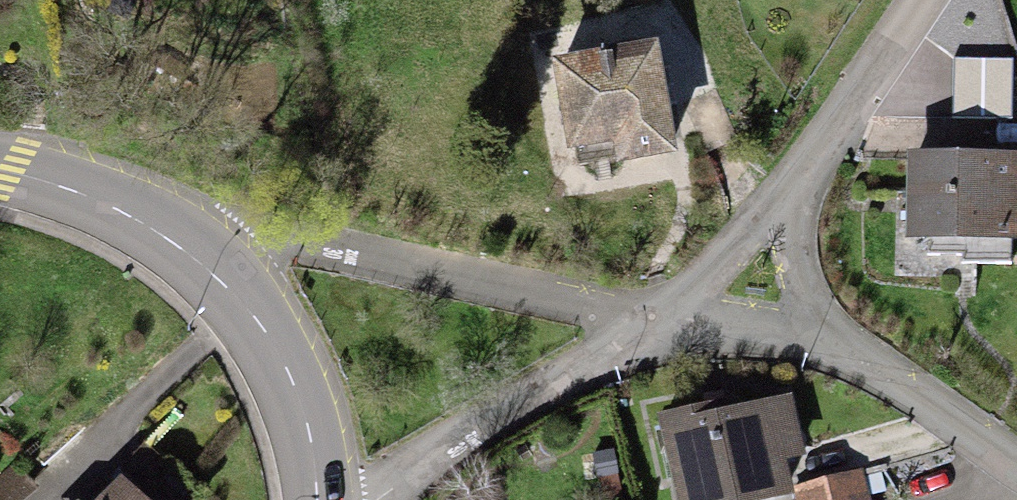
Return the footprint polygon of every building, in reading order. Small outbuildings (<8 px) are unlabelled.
[(676,154),(660,41),(553,56),(567,153),(614,146),(616,162),(676,154)] [(1013,59),(956,57),(954,115),(1011,117),(1013,59)] [(908,151),(906,237),(1016,239),(1016,153),(908,151)] [(658,414),(676,499),(763,499),(794,494),(787,459),(805,456),(792,395),(738,406),(736,398),(658,414)] [(789,485),(792,499),(870,499),(863,469),(789,485)] [(96,499),(150,499),(122,473),(96,499)]
